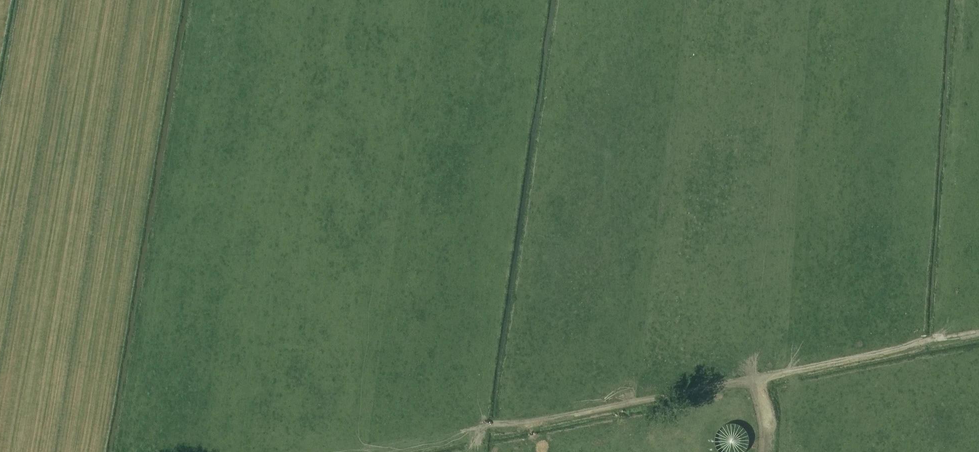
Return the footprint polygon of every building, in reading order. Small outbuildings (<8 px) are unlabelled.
[(746,449),(748,444),(749,439),(747,433),(744,429),(740,426),(735,424),(730,423),(725,424),(720,427),(717,431),(715,436),(714,441),(715,447),(718,451),(719,451),(744,451),(746,449)]
